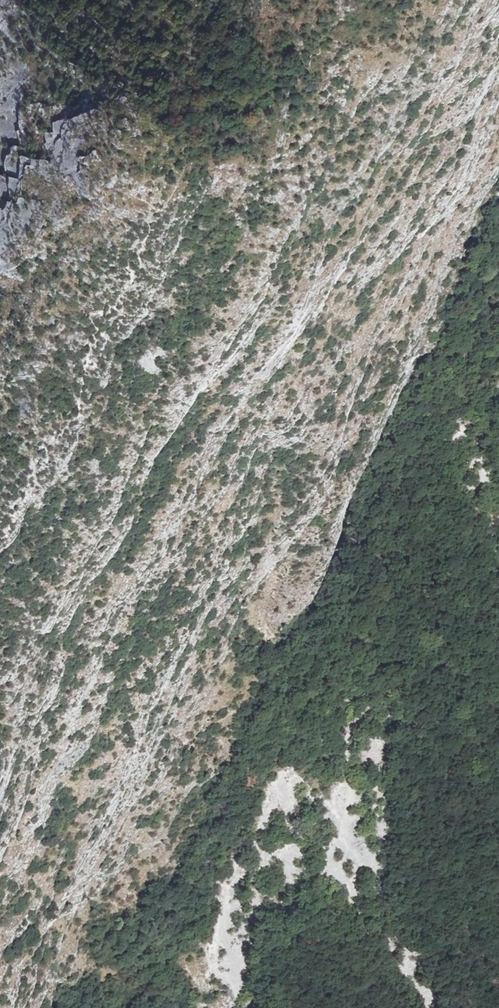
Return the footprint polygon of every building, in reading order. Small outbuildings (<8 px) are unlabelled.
[(49,137),(62,137),(62,121),(52,121),(52,132),(49,132),(49,137)] [(18,178),(0,176),(0,195),(16,196),(18,178)]
